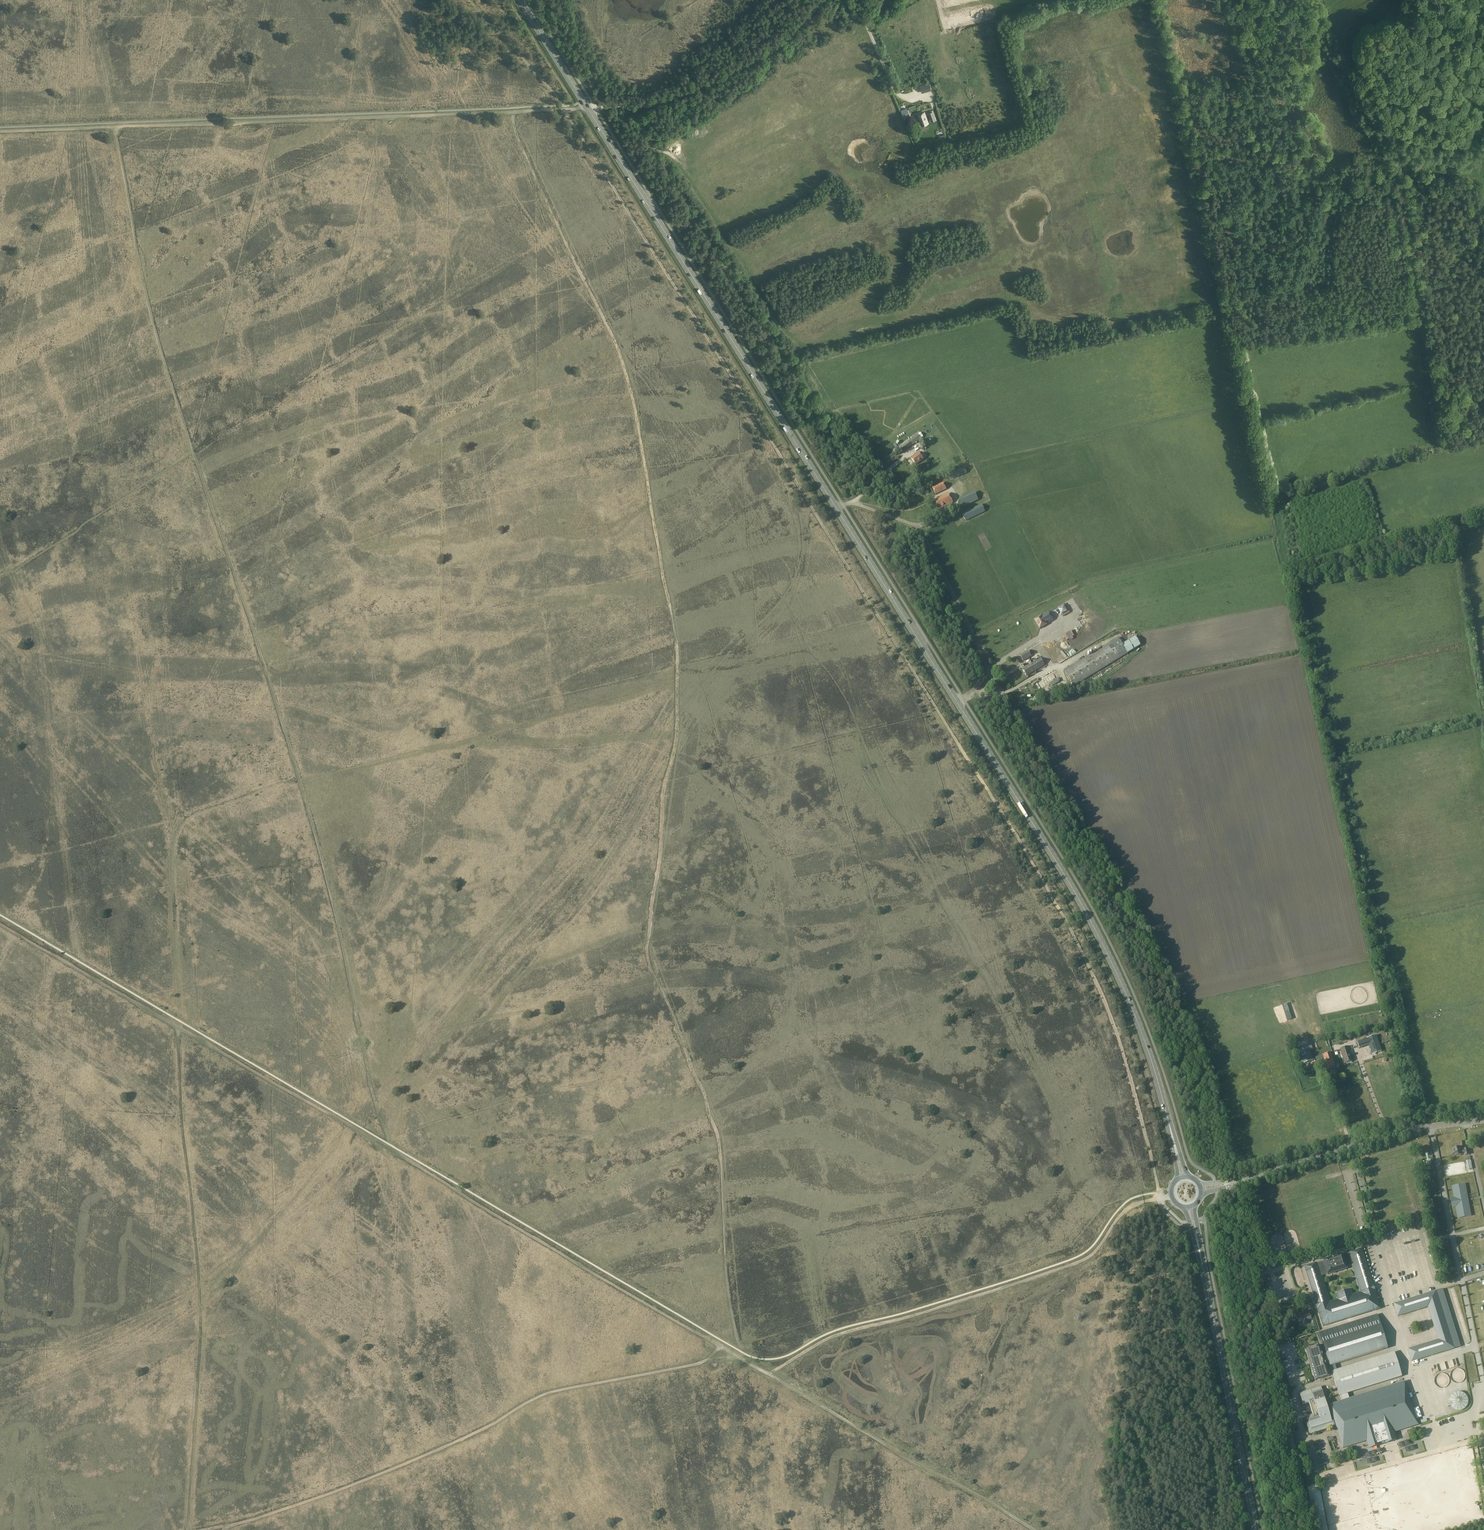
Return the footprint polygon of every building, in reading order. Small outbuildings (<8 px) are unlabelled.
[(920,9),(923,15),(935,10),(932,4),(920,9)] [(930,87),(922,89),(923,95),(932,93),(930,87)] [(1012,105),(1015,104),(1013,93),(1002,96),(1003,96),(1005,96),(1007,104),(1012,103),(1012,105)] [(985,107),(974,110),(979,126),(989,123),(986,114),(990,113),(989,108),(986,109),(985,107)] [(901,111),(904,119),(910,117),(907,108),(901,111)] [(924,112),(917,114),(921,125),(928,123),(924,112)] [(918,434),(909,440),(912,445),(921,439),(918,434)] [(913,457),(911,458),(916,465),(923,459),(918,452),(913,456),(913,457)] [(961,469),(956,471),(958,476),(963,474),(966,473),(964,468),(961,469)] [(943,483),(933,488),(936,494),(946,489),(943,483)] [(974,492),(959,499),(963,507),(978,500),(974,492)] [(948,493),(934,500),(938,509),(953,502),(948,493)] [(963,513),(966,520),(985,511),(982,504),(963,513)] [(1062,615),(1063,617),(1069,612),(1064,604),(1057,608),(1058,610),(1061,615),(1062,615)] [(1041,616),(1034,620),(1039,629),(1043,627),(1046,625),(1046,624),(1052,619),(1049,613),(1042,617),(1041,616)] [(1118,637),(1064,670),(1074,686),(1128,653),(1123,645),(1118,637)] [(1028,650),(1020,655),(1023,661),(1031,656),(1028,650)] [(1040,658),(1023,669),(1027,675),(1044,664),(1040,658)] [(1054,671),(1033,684),(1037,691),(1050,682),(1052,686),(1061,681),(1058,677),(1054,671)] [(1307,1044),(1296,1048),(1301,1065),(1313,1060),(1307,1044)] [(1347,1047),(1340,1050),(1345,1063),(1352,1061),(1347,1047)] [(1322,1054),(1324,1058),(1328,1070),(1335,1067),(1330,1051),(1322,1054)] [(1463,1147),(1453,1149),(1454,1156),(1465,1154),(1465,1155),(1469,1154),(1468,1148),(1467,1149),(1464,1150),(1463,1147)] [(1458,1218),(1471,1216),(1466,1184),(1452,1187),(1454,1198),(1451,1198),(1453,1208),(1456,1207),(1458,1218)] [(1323,1261),(1316,1264),(1316,1263),(1304,1267),(1315,1303),(1317,1308),(1323,1326),(1380,1309),(1374,1290),(1375,1290),(1373,1285),(1362,1249),(1349,1253),(1350,1253),(1343,1255),(1342,1254),(1334,1257),(1332,1258),(1331,1257),(1331,1258),(1323,1260),(1323,1261)] [(1412,1361),(1454,1348),(1451,1336),(1450,1336),(1440,1303),(1437,1291),(1394,1304),(1398,1316),(1428,1307),(1439,1340),(1408,1349),(1412,1361)] [(1311,1319),(1309,1311),(1297,1315),(1299,1323),(1302,1322),(1303,1324),(1308,1323),(1307,1321),(1311,1319)] [(1377,1315),(1319,1333),(1330,1366),(1335,1365),(1387,1348),(1388,1348),(1386,1343),(1379,1321),(1377,1315)] [(1319,1333),(1316,1334),(1320,1346),(1329,1374),(1332,1373),(1332,1372),(1330,1366),(1319,1333)] [(1320,1346),(1306,1350),(1309,1360),(1310,1364),(1315,1380),(1329,1376),(1329,1374),(1320,1346)] [(1336,1370),(1332,1372),(1332,1373),(1338,1394),(1339,1396),(1340,1395),(1347,1393),(1401,1376),(1394,1352),(1336,1370)] [(1330,1405),(1329,1405),(1330,1406),(1342,1447),(1343,1448),(1344,1448),(1361,1442),(1366,1441),(1369,1448),(1380,1445),(1379,1443),(1385,1441),(1385,1443),(1396,1440),(1394,1432),(1395,1432),(1417,1425),(1418,1425),(1417,1424),(1405,1383),(1404,1382),(1403,1382),(1349,1399),(1342,1401),(1330,1405)] [(1310,1402),(1313,1415),(1307,1417),(1309,1423),(1306,1423),(1309,1433),(1334,1425),(1332,1418),(1331,1418),(1321,1387),(1300,1394),(1303,1404),(1310,1402)] [(1449,1400),(1449,1403),(1447,1403),(1448,1407),(1450,1407),(1451,1408),(1452,1408),(1453,1410),(1454,1410),(1457,1411),(1459,1411),(1461,1411),(1462,1410),(1464,1409),(1466,1408),(1467,1407),(1467,1405),(1468,1403),(1468,1401),(1467,1399),(1467,1397),(1466,1396),(1465,1394),(1463,1393),(1462,1393),(1459,1392),(1458,1392),(1456,1393),(1454,1393),(1453,1394),(1451,1396),(1450,1397),(1449,1399),(1449,1400)] [(1347,1393),(1340,1395),(1342,1401),(1349,1399),(1347,1393)] [(1420,1410),(1428,1408),(1426,1400),(1418,1402),(1420,1410)] [(1348,1468),(1344,1470),(1345,1475),(1363,1470),(1360,1460),(1347,1464),(1348,1468)] [(1316,1485),(1307,1486),(1312,1514),(1322,1512),(1316,1485)] [(1312,1514),(1315,1529),(1325,1529),(1322,1512),(1312,1514)]
